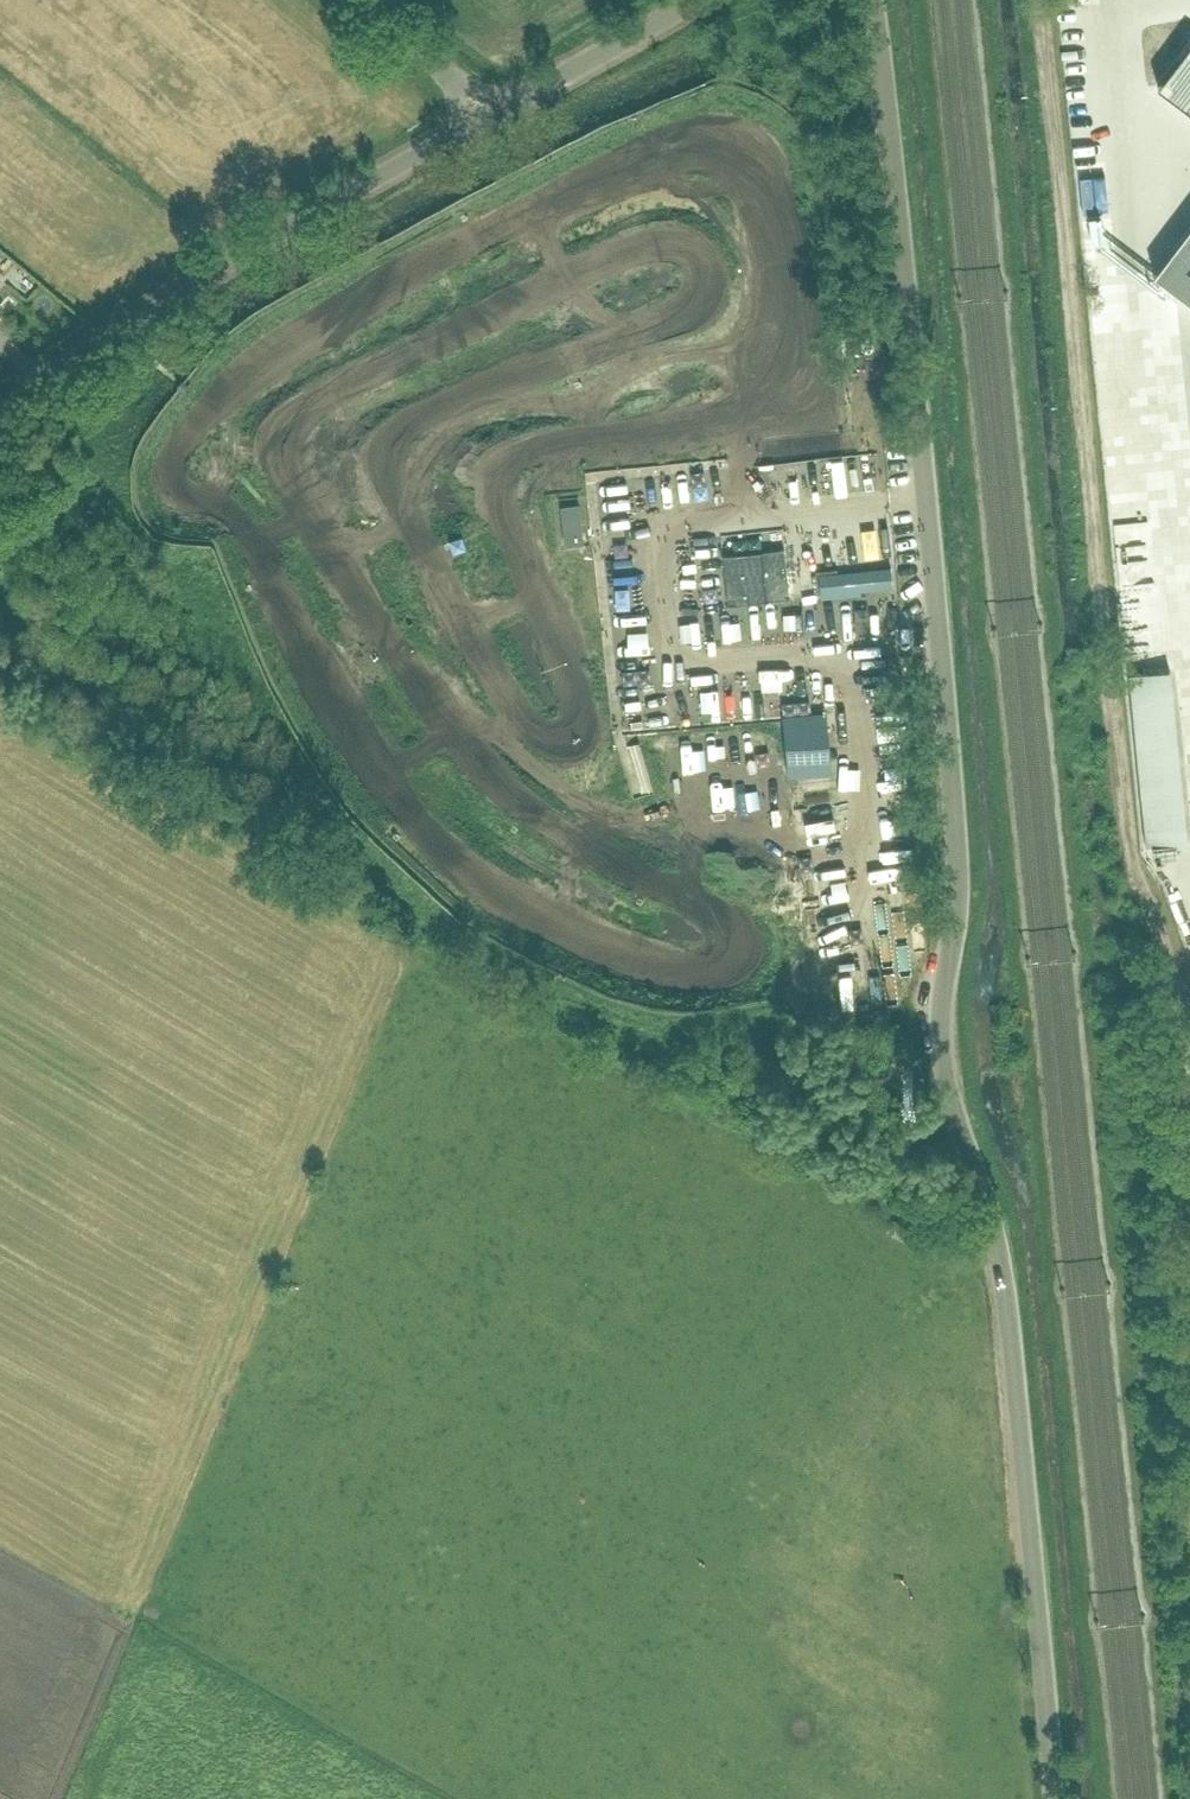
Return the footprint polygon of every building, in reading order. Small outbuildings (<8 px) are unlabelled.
[(1178,64),(1176,62),(1158,86),(1189,110),(1189,48),(1178,64)] [(1153,274),(1189,302),(1189,225),(1153,274)] [(524,445),(516,453),(532,470),(540,462),(524,445)] [(578,502),(561,504),(565,538),(581,537),(578,502)] [(728,603),(789,596),(782,548),(723,556),(728,603)] [(821,597),(860,594),(860,590),(892,587),(890,566),(847,571),(819,574),(821,597)] [(700,604),(716,603),(715,577),(699,578),(700,604)] [(852,599),(839,598),(838,621),(851,621),(852,599)] [(741,608),(719,609),(720,640),(742,639),(741,608)] [(780,608),(757,609),(758,635),(780,634),(780,608)] [(716,639),(714,610),(663,613),(665,642),(716,639)] [(1126,673),(1136,844),(1177,842),(1167,670),(1126,673)] [(812,715),(809,740),(836,743),(839,719),(812,715)] [(646,876),(659,876),(658,852),(645,852),(646,876)]
